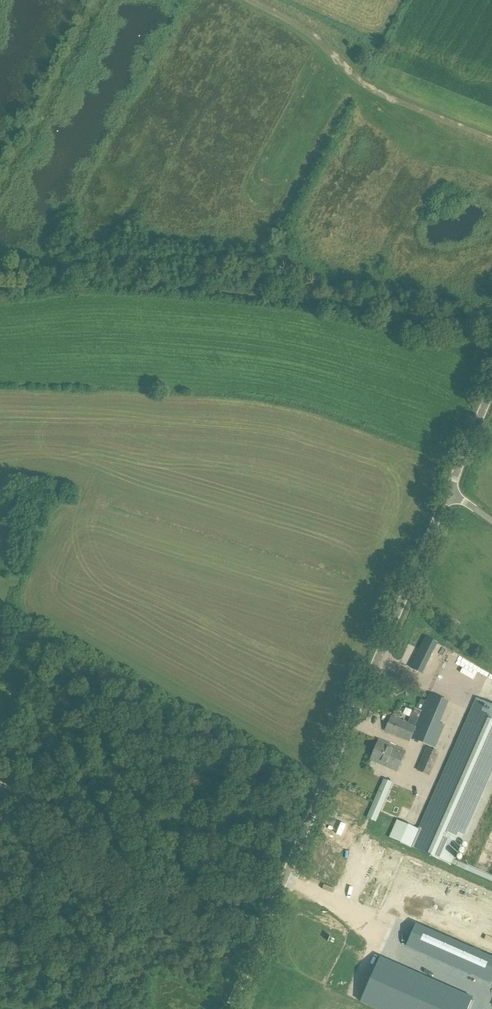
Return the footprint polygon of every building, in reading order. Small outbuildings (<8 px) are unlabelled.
[(425,637),(410,668),(422,674),(438,643),(425,637)] [(449,702),(429,694),(417,722),(415,727),(411,738),(435,748),(445,725),(440,723),(449,702)] [(389,838),(451,865),(451,864),(468,872),(470,866),(454,859),(491,773),(491,719),(470,709),(418,828),(397,819),(389,838)] [(411,738),(415,727),(408,724),(391,716),(384,732),(409,742),(411,738)] [(9,736),(9,724),(0,723),(0,736),(9,736)] [(370,761),(398,772),(406,751),(379,740),(370,761)] [(439,753),(426,748),(417,771),(430,776),(439,753)] [(367,818),(376,822),(392,783),(384,779),(367,818)] [(332,861),(357,799),(345,793),(319,856),(332,861)] [(357,998),(382,1008),(461,1008),(468,993),(376,954),(357,998)]
